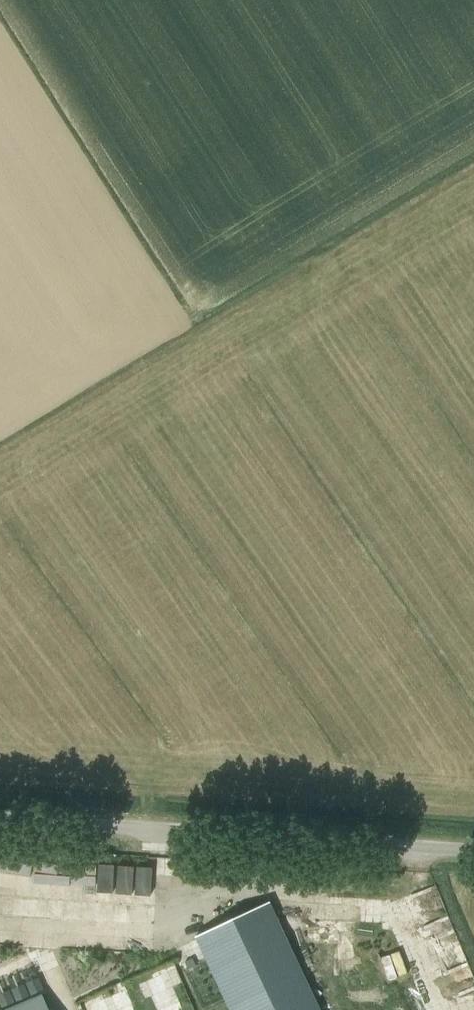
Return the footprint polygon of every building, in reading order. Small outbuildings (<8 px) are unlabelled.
[(473,981),(440,894),(434,896),(442,916),(423,923),(450,991),(473,981)] [(268,906),(195,940),(227,1009),(317,1009),(268,906)] [(399,949),(378,956),(386,978),(406,971),(399,949)] [(170,966),(138,980),(145,996),(177,982),(170,966)] [(37,993),(30,970),(0,980),(0,1003),(1,1005),(37,993)] [(132,1000),(124,985),(93,1000),(98,1009),(111,1009),(132,1000)] [(41,997),(11,1009),(46,1009),(41,997)]
